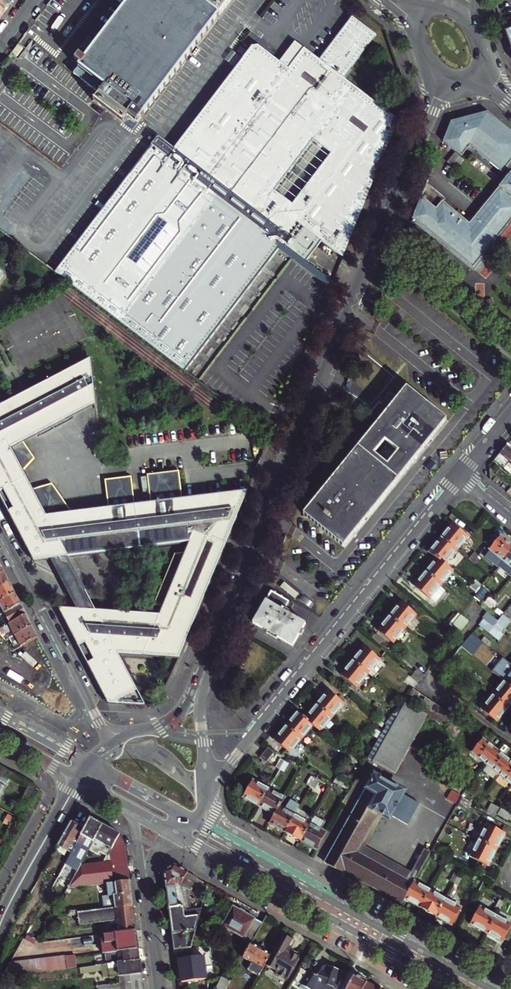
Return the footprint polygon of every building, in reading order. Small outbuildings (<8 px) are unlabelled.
[(4,12),(10,4),(5,0),(0,0),(0,9),(4,12)] [(108,29),(86,58),(80,54),(75,62),(80,66),(75,73),(99,91),(137,121),(231,0),(130,0),(108,29)] [(185,371),(278,250),(291,259),(330,289),(333,282),(307,261),(321,241),(343,258),(399,120),(349,83),(347,81),(352,74),(357,73),(381,41),(355,20),(324,61),(307,50),(292,68),(282,65),(262,49),(253,48),(209,105),(174,149),(158,137),(56,272),(185,371)] [(299,43),(282,65),(292,68),(307,50),(299,43)] [(349,83),(357,73),(352,74),(347,81),(349,83)] [(488,112),(452,121),(443,142),(460,156),(469,146),(501,172),(510,161),(510,130),(488,112)] [(446,161),(455,169),(462,160),(453,152),(446,161)] [(509,173),(470,223),(443,201),(446,197),(427,182),(413,218),(473,268),(510,222),(510,175),(509,173)] [(403,258),(397,256),(393,267),(398,269),(403,258)] [(39,386),(50,408),(105,380),(102,353),(39,386)] [(31,389),(43,412),(14,427),(18,435),(31,431),(34,437),(107,399),(105,380),(50,408),(39,386),(31,389)] [(303,514),(343,546),(447,419),(407,386),(390,408),(386,405),(374,419),(378,422),(303,514)] [(34,560),(50,558),(77,607),(59,607),(103,696),(108,701),(144,703),(119,654),(177,658),(248,491),(209,497),(190,544),(186,553),(175,554),(154,606),(164,607),(161,614),(156,626),(102,622),(96,610),(69,560),(64,550),(75,544),(76,511),(62,481),(42,480),(32,462),(43,454),(34,437),(31,431),(18,435),(14,427),(43,412),(31,389),(6,403),(0,392),(0,494),(34,560)] [(507,444),(499,454),(510,463),(510,448),(507,444)] [(108,507),(113,544),(187,535),(183,500),(179,472),(148,476),(151,505),(135,507),(132,478),(105,481),(108,507)] [(209,497),(183,500),(187,535),(113,544),(108,507),(76,511),(75,544),(64,550),(69,560),(190,544),(209,497)] [(441,537),(457,550),(468,537),(452,524),(442,536),(441,537)] [(503,560),(510,551),(510,544),(501,536),(490,549),(503,560)] [(437,557),(445,564),(457,550),(441,537),(430,551),(437,557)] [(475,551),(469,559),(472,561),(478,554),(475,551)] [(503,560),(500,564),(510,574),(510,551),(503,560)] [(482,557),(478,554),(472,561),(476,564),(482,557)] [(445,564),(437,557),(426,571),(442,584),(453,570),(445,564)] [(442,584),(426,571),(414,586),(430,598),(442,584)] [(9,582),(4,572),(0,574),(0,587),(9,582)] [(476,580),(473,584),(479,589),(481,587),(482,586),(476,580)] [(9,582),(0,587),(0,601),(15,593),(9,582)] [(470,587),(477,592),(479,589),(473,584),(470,587)] [(477,592),(474,596),(480,601),(487,592),(481,587),(479,589),(477,592)] [(295,604),(272,590),(253,623),(292,646),(306,624),(289,613),(295,604)] [(15,593),(0,601),(0,614),(5,612),(20,604),(15,593)] [(487,607),(493,600),(489,597),(484,604),(487,607)] [(496,603),(493,600),(487,607),(491,610),(496,603)] [(401,602),(391,615),(406,628),(417,614),(401,602)] [(506,610),(509,607),(503,603),(498,609),(504,614),(506,610)] [(20,604),(5,612),(8,617),(0,621),(0,628),(26,614),(20,604)] [(161,614),(96,610),(102,622),(156,626),(161,614)] [(32,626),(26,614),(0,628),(0,633),(1,634),(13,629),(15,634),(32,626)] [(395,641),(406,628),(391,615),(380,629),(395,641)] [(458,634),(469,621),(462,615),(451,628),(458,634)] [(504,634),(490,622),(483,617),(478,623),(499,639),(504,634)] [(493,618),(490,622),(504,634),(507,629),(493,618)] [(16,648),(38,638),(32,626),(15,634),(10,637),(16,648)] [(458,634),(451,628),(448,632),(455,637),(458,634)] [(486,649),(489,646),(482,640),(470,629),(465,635),(478,646),(479,643),(486,649)] [(485,636),(482,640),(489,646),(492,642),(485,636)] [(365,646),(354,660),(370,673),(380,659),(365,646)] [(448,656),(438,668),(444,673),(454,661),(448,656)] [(504,657),(499,664),(500,665),(496,669),(505,676),(503,678),(505,679),(505,680),(504,681),(510,687),(510,663),(504,657)] [(359,686),(370,673),(354,660),(343,674),(359,686)] [(464,663),(461,667),(467,672),(470,669),(464,663)] [(500,665),(499,664),(493,671),(505,680),(505,679),(503,678),(505,676),(496,669),(500,665)] [(467,672),(461,667),(458,670),(465,676),(467,672)] [(422,679),(425,675),(418,669),(415,673),(422,679)] [(419,682),(422,679),(415,673),(412,677),(419,682)] [(419,682),(412,677),(410,675),(405,680),(415,688),(419,682)] [(504,681),(494,694),(493,695),(508,707),(510,704),(510,687),(504,681)] [(414,688),(407,699),(414,704),(421,693),(414,688)] [(328,689),(317,704),(333,717),(344,702),(328,689)] [(414,704),(420,708),(427,697),(421,693),(414,704)] [(508,707),(493,695),(482,709),(497,721),(508,708),(508,707)] [(420,708),(426,712),(433,701),(427,697),(420,708)] [(426,712),(432,716),(439,705),(433,701),(426,712)] [(428,715),(405,702),(396,713),(387,724),(384,729),(373,749),(368,757),(396,772),(428,715)] [(317,704),(305,718),(313,724),(321,731),(333,717),(317,704)] [(432,716),(438,721),(446,709),(439,705),(432,716)] [(446,709),(438,721),(444,725),(452,714),(446,709)] [(302,738),(313,724),(305,718),(298,712),(287,725),(302,738)] [(380,714),(378,717),(385,723),(388,720),(380,714)] [(383,726),(385,723),(378,717),(375,720),(383,726)] [(461,728),(453,723),(448,729),(456,735),(461,728)] [(291,751),(301,739),(302,738),(287,725),(286,726),(276,738),(291,751)] [(473,752),(486,763),(497,750),(483,739),(473,752)] [(268,761),(275,752),(269,747),(261,757),(267,762),(268,761)] [(268,761),(277,766),(282,759),(285,761),(288,756),(276,750),(275,752),(268,761)] [(510,761),(497,750),(486,763),(500,774),(510,761)] [(353,751),(350,755),(357,761),(360,757),(353,751)] [(357,761),(350,755),(348,758),(355,764),(357,761)] [(281,768),(285,761),(282,759),(277,766),(281,768)] [(289,763),(285,761),(281,768),(285,771),(289,763)] [(500,774),(510,783),(510,761),(500,774)] [(363,784),(368,786),(369,787),(376,775),(369,771),(363,784)] [(312,785),(316,778),(312,775),(308,783),(312,785)] [(368,786),(326,862),(345,873),(346,871),(377,888),(403,902),(406,898),(415,880),(431,851),(425,848),(412,871),(407,880),(357,852),(361,843),(379,811),(390,817),(404,791),(376,775),(369,787),(368,786)] [(316,778),(312,785),(316,788),(320,780),(316,778)] [(337,778),(334,782),(342,786),(344,782),(337,778)] [(244,797),(260,806),(270,788),(254,779),(244,797)] [(286,797),(270,788),(260,806),(276,814),(281,806),(286,797)] [(464,797),(461,800),(469,805),(471,801),(464,797)] [(456,810),(467,816),(470,810),(467,809),(469,805),(461,800),(456,810)] [(493,802),(488,810),(493,813),(497,805),(493,802)] [(501,807),(497,805),(493,813),(496,815),(501,807)] [(271,823),(286,832),(296,814),(281,806),(276,814),(271,823)] [(463,823),(467,816),(456,810),(452,817),(463,823)] [(296,814),(286,832),(302,840),(312,823),(296,814)] [(317,849),(327,831),(321,828),(325,822),(315,816),(312,823),(302,840),(303,841),(317,849)] [(88,851),(103,825),(103,824),(90,817),(84,828),(80,835),(70,853),(68,857),(68,858),(64,865),(77,872),(80,865),(88,851)] [(58,846),(70,853),(80,835),(84,828),(71,822),(58,846)] [(479,839),(497,848),(505,833),(488,823),(479,839)] [(112,848),(120,835),(119,834),(103,825),(88,851),(98,856),(99,853),(106,857),(104,862),(111,861),(111,858),(112,855),(115,856),(118,851),(112,848)] [(107,883),(130,880),(126,848),(120,835),(112,848),(118,851),(115,856),(112,855),(111,858),(111,861),(104,862),(80,865),(77,872),(67,888),(107,883)] [(488,864),(497,848),(479,839),(471,855),(488,864)] [(436,846),(444,851),(446,846),(438,842),(436,846)] [(436,846),(434,850),(442,855),(444,851),(436,846)] [(59,864),(63,866),(64,865),(68,858),(68,857),(64,855),(59,864)] [(186,871),(174,865),(164,871),(165,884),(166,892),(173,950),(189,948),(190,947),(201,907),(190,909),(188,892),(188,889),(190,890),(197,877),(186,871)] [(450,879),(454,882),(459,874),(455,871),(450,879)] [(459,874),(454,882),(458,884),(463,876),(459,874)] [(474,887),(480,890),(486,879),(481,876),(474,887)] [(130,880),(107,883),(108,897),(113,896),(114,902),(103,904),(103,909),(133,905),(130,880)] [(421,906),(430,888),(415,880),(406,898),(421,906)] [(430,888),(421,906),(436,915),(446,897),(431,889),(430,888)] [(446,897),(436,915),(451,923),(461,905),(446,897)] [(497,907),(501,909),(505,902),(501,900),(497,907)] [(135,918),(133,905),(103,909),(77,912),(79,925),(109,921),(116,920),(135,918)] [(472,923),(488,932),(497,915),(482,906),(472,923)] [(251,944),(263,923),(234,907),(224,926),(244,938),(243,939),(251,944)] [(488,932),(503,940),(510,926),(510,922),(497,915),(488,932)] [(117,923),(118,933),(136,931),(135,918),(116,920),(117,923)] [(138,948),(136,931),(118,933),(92,936),(93,946),(102,944),(103,953),(138,948)] [(272,955),(271,955),(267,962),(279,969),(277,973),(287,979),(300,957),(287,950),(292,940),(283,935),(272,955)] [(251,944),(243,958),(252,963),(248,970),(259,976),(267,962),(271,955),(251,944)] [(191,957),(189,948),(173,950),(178,983),(186,981),(206,979),(203,956),(191,957)] [(140,960),(138,950),(106,954),(108,964),(140,960)] [(19,976),(60,970),(59,956),(27,960),(19,976)] [(19,976),(27,960),(10,962),(1,978),(15,976),(19,976)] [(78,968),(79,974),(101,971),(102,978),(118,976),(119,983),(110,984),(110,988),(143,988),(140,960),(108,964),(78,968)] [(321,971),(317,979),(307,973),(300,986),(307,988),(340,988),(347,975),(327,966),(324,973),(321,971)] [(347,975),(340,988),(363,988),(367,982),(349,972),(347,975)] [(219,988),(226,988),(231,981),(222,977),(216,987),(219,988)]
